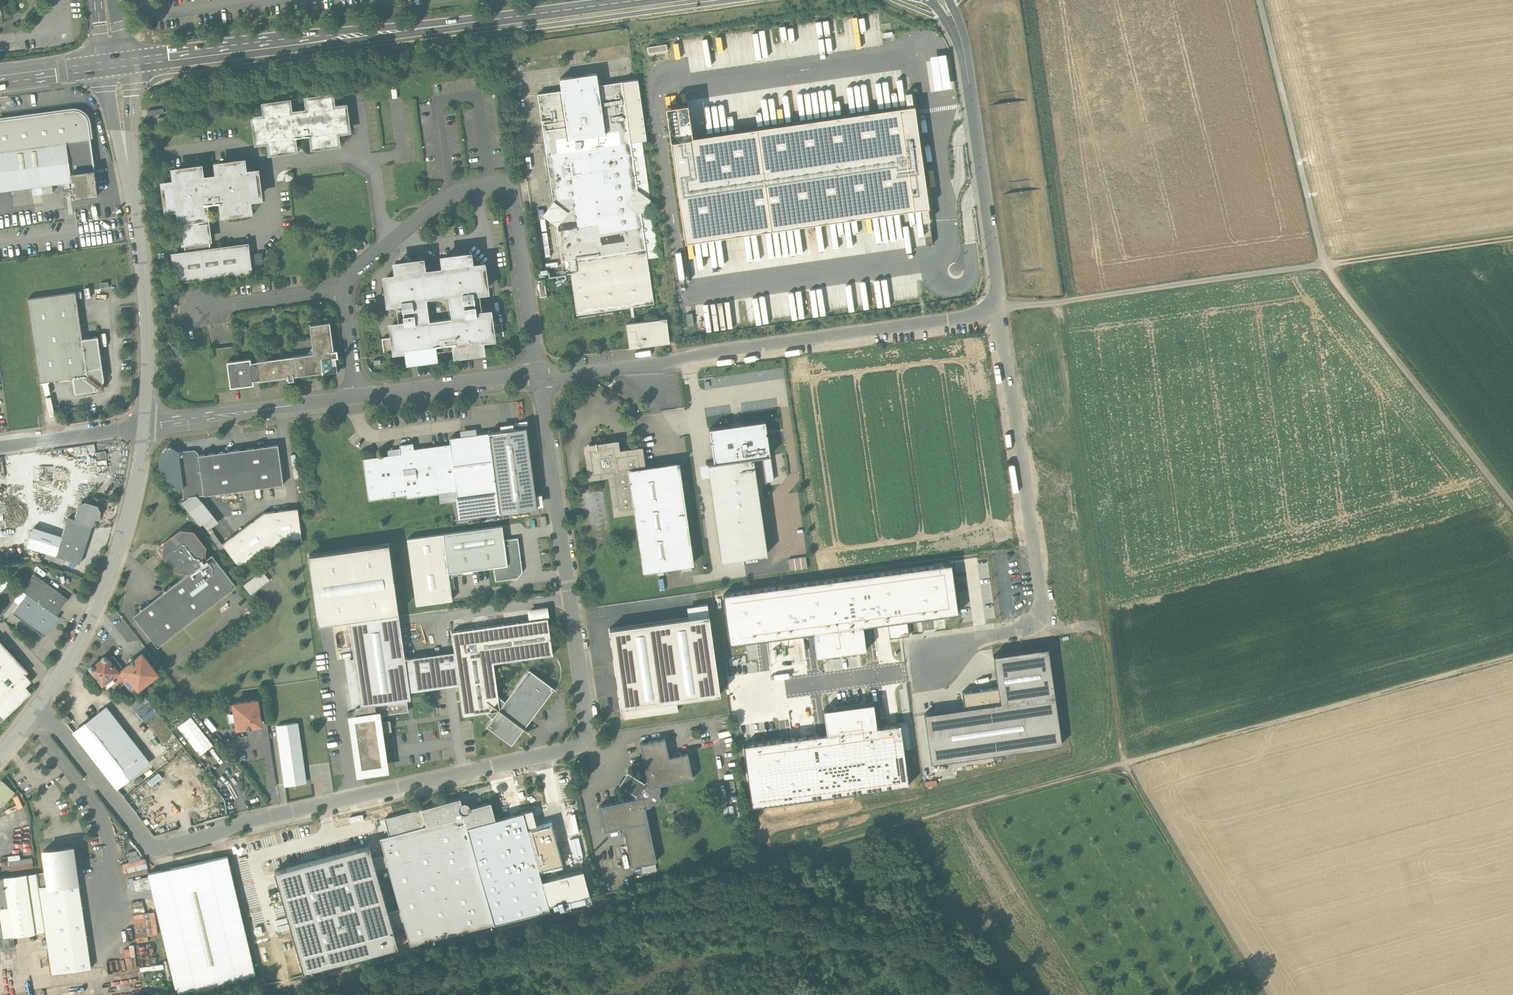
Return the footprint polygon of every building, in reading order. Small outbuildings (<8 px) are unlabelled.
[(596,74),(560,79),(561,91),(537,94),(553,202),(543,214),(556,225),(562,261),(569,260),(576,316),(654,304),(647,260),(659,258),(641,141),(646,140),(638,80),(598,86),(596,74)] [(907,107),(913,106),(911,93),(905,94),(907,107)] [(310,112),(290,114),(288,102),(265,105),(267,117),(255,119),(258,142),(270,140),(271,153),(294,150),(293,137),(313,135),(314,147),(338,144),(336,131),(348,130),(345,108),(332,109),(331,97),(308,100),(310,112)] [(687,104),(666,107),(670,141),(692,138),(687,104)] [(692,138),(670,141),(685,243),(808,226),(809,232),(814,231),(813,225),(922,209),(924,223),(930,222),(928,208),(929,208),(914,106),(913,106),(907,107),(798,123),(797,116),(793,117),(794,124),(692,138)] [(0,120),(0,192),(31,188),(32,188),(52,186),(64,184),(65,189),(70,188),(69,183),(72,183),(70,173),(94,170),(95,170),(88,123),(87,119),(86,116),(84,114),(81,112),(79,111),(76,110),(72,110),(0,120)] [(198,169),(175,172),(177,184),(165,186),(168,209),(180,208),(186,254),(173,256),(176,282),(249,272),(246,246),(209,251),(203,204),(223,202),(224,214),(248,210),(246,199),(258,197),(255,173),(243,175),(241,163),(218,167),(220,178),(200,181),(198,169)] [(94,170),(70,173),(72,183),(73,196),(72,196),(72,198),(74,198),(74,199),(98,195),(94,170)] [(52,186),(32,188),(33,196),(53,193),(52,186)] [(445,271),(423,274),(421,262),(396,266),(398,277),(386,279),(389,304),(401,302),(404,325),(392,326),(395,351),(407,350),(409,361),(434,358),(432,346),(455,343),(456,355),(481,352),(479,340),(492,338),(488,314),(476,315),(473,292),(485,291),(482,266),(470,268),(468,255),(444,259),(445,271)] [(567,275),(555,282),(557,286),(570,279),(567,275)] [(543,280),(537,280),(539,297),(546,296),(543,280)] [(75,292),(27,299),(40,383),(74,378),(76,394),(97,391),(99,389),(101,390),(102,390),(105,386),(105,385),(103,383),(105,381),(98,337),(82,339),(75,292)] [(667,319),(627,324),(630,348),(670,343),(667,319)] [(313,346),(307,354),(275,359),(257,361),(257,363),(251,363),(250,360),(237,361),(227,363),(230,387),(230,388),(254,385),(254,384),(253,381),(259,380),(259,381),(279,379),(288,377),(288,381),(294,380),(293,376),(323,372),(323,374),(324,374),(323,368),(328,368),(332,363),(331,358),(338,357),(337,350),(333,351),(330,322),(310,325),(313,346)] [(235,346),(210,350),(216,389),(230,387),(227,363),(237,361),(235,346)] [(714,463),(753,458),(770,455),(767,434),(766,434),(765,431),(767,431),(765,421),(738,425),(709,429),(710,439),(712,439),(712,442),(711,442),(714,463)] [(526,428),(490,433),(488,433),(496,492),(498,513),(536,508),(536,507),(537,507),(537,506),(536,506),(535,496),(535,495),(533,485),(534,485),(534,484),(533,484),(532,474),(533,474),(532,473),(530,463),(531,463),(531,462),(530,462),(529,452),(530,451),(529,450),(529,451),(527,440),(528,440),(528,439),(527,439),(526,429),(527,429),(526,428)] [(450,444),(413,449),(420,496),(457,492),(457,498),(496,492),(488,433),(449,438),(450,444)] [(617,442),(585,447),(590,478),(610,475),(616,515),(636,513),(630,471),(644,469),(641,449),(618,452),(617,442)] [(413,443),(399,445),(400,454),(363,459),(369,501),(406,496),(407,498),(420,496),(413,449),(413,443)] [(278,445),(198,455),(198,453),(194,450),(181,451),(179,450),(176,454),(178,455),(184,498),(283,485),(278,445)] [(774,481),(770,455),(753,458),(757,484),(767,482),(774,481)] [(714,463),(708,464),(722,561),(767,554),(757,484),(753,458),(714,463)] [(644,469),(630,471),(636,513),(644,572),(692,565),(677,464),(663,466),(644,469)] [(496,492),(457,498),(460,518),(498,513),(496,492)] [(80,506),(76,520),(69,518),(57,556),(81,564),(94,520),(98,517),(100,512),(97,506),(85,503),(80,506)] [(263,514),(222,544),(241,570),(276,544),(301,540),(297,509),(263,514)] [(502,526),(443,534),(448,573),(494,567),(507,566),(504,540),(502,526)] [(194,531),(180,529),(159,546),(158,552),(174,573),(187,574),(205,560),(207,547),(194,531)] [(452,600),(448,573),(443,534),(407,539),(416,605),(452,600)] [(507,566),(494,567),(495,581),(513,579),(522,568),(518,538),(504,540),(507,566)] [(388,544),(309,555),(319,625),(348,620),(349,622),(398,615),(388,544)] [(187,574),(172,586),(169,586),(169,588),(166,591),(163,590),(163,593),(143,609),(140,609),(139,612),(134,616),(158,648),(237,586),(212,555),(205,560),(187,574)] [(788,569),(807,568),(807,557),(788,558),(788,569)] [(907,621),(958,614),(951,564),(723,595),(729,645),(812,634),(816,657),(866,651),(863,627),(887,623),(890,638),(909,636),(907,621)] [(262,571),(244,585),(251,595),(270,581),(262,571)] [(34,574),(22,590),(27,594),(56,615),(68,599),(34,574)] [(27,594),(13,613),(45,637),(59,618),(56,615),(27,594)] [(707,604),(687,607),(688,618),(709,615),(707,604)] [(545,607),(531,609),(533,619),(547,617),(545,607)] [(398,615),(349,622),(361,706),(374,704),(375,704),(407,700),(410,699),(409,687),(458,680),(463,716),(487,712),(486,714),(492,718),(505,702),(499,697),(498,698),(493,663),(552,655),(547,618),(451,632),(454,656),(405,663),(398,615)] [(688,618),(609,629),(620,709),(622,708),(676,701),(720,695),(709,615),(688,618)] [(29,693),(24,688),(31,682),(24,674),(26,672),(0,644),(0,720),(29,693)] [(1048,648),(993,656),(998,687),(962,693),(964,709),(924,714),(931,764),(1061,745),(1048,648)] [(142,654),(135,660),(134,659),(129,663),(130,664),(123,669),(138,689),(157,674),(142,654)] [(103,658),(103,659),(93,667),(93,666),(92,666),(91,666),(91,667),(90,667),(90,668),(90,669),(102,685),(118,673),(117,671),(109,660),(106,657),(105,656),(104,656),(103,657),(103,658)] [(122,668),(113,657),(109,660),(117,671),(122,668)] [(948,683),(967,665),(963,661),(944,679),(948,683)] [(492,718),(486,727),(511,745),(552,691),(551,689),(552,687),(529,670),(492,718)] [(257,700),(233,704),(237,728),(246,727),(246,728),(252,728),(252,726),(261,725),(257,700)] [(407,700),(375,704),(374,704),(361,706),(355,707),(357,719),(376,716),(376,717),(408,712),(407,700)] [(676,701),(622,708),(624,719),(678,711),(676,701)] [(149,702),(136,712),(142,720),(155,710),(149,702)] [(826,735),(743,746),(752,808),(908,786),(904,751),(912,750),(908,723),(877,728),(873,704),(823,710),(826,735)] [(148,764),(120,726),(105,708),(73,733),(117,788),(148,764)] [(357,719),(353,720),(360,771),(384,767),(379,732),(380,731),(381,730),(383,729),(382,724),(380,725),(380,724),(379,723),(377,723),(376,717),(376,716),(357,719)] [(297,723),(277,726),(280,745),(300,742),(297,723)] [(664,738),(640,743),(646,773),(636,778),(627,771),(618,784),(628,790),(628,800),(599,806),(605,832),(623,828),(631,868),(656,862),(645,808),(650,807),(652,804),(654,804),(657,804),(659,803),(660,801),(660,798),(660,796),(658,794),(661,790),(659,785),(692,778),(687,753),(668,757),(664,738)] [(300,742),(280,745),(285,785),(295,784),(296,786),(301,785),(300,783),(305,782),(300,742)] [(0,782),(0,795),(2,797),(10,789),(1,781),(0,782)] [(490,802),(470,808),(469,805),(467,803),(464,802),(461,803),(460,798),(384,819),(389,836),(380,839),(384,856),(387,867),(400,914),(403,924),(410,951),(550,913),(548,907),(589,896),(583,871),(542,882),(527,828),(536,826),(532,810),(495,820),(490,802)] [(391,928),(403,924),(400,914),(389,917),(376,870),(387,867),(384,856),(373,859),(369,846),(274,872),(303,978),(398,952),(391,928)] [(55,849),(44,851),(47,872),(76,868),(74,847),(63,848),(62,848),(55,849)] [(36,858),(24,858),(24,854),(12,855),(13,869),(36,868),(36,858)] [(148,874),(175,994),(218,994),(257,986),(228,855),(148,874)] [(47,872),(36,873),(45,934),(51,978),(91,972),(76,868),(47,872)] [(7,877),(5,877),(9,907),(0,909),(0,916),(3,940),(45,934),(36,873),(27,874),(24,874),(24,875),(7,877)] [(0,878),(0,909),(9,907),(5,877),(0,878)]
